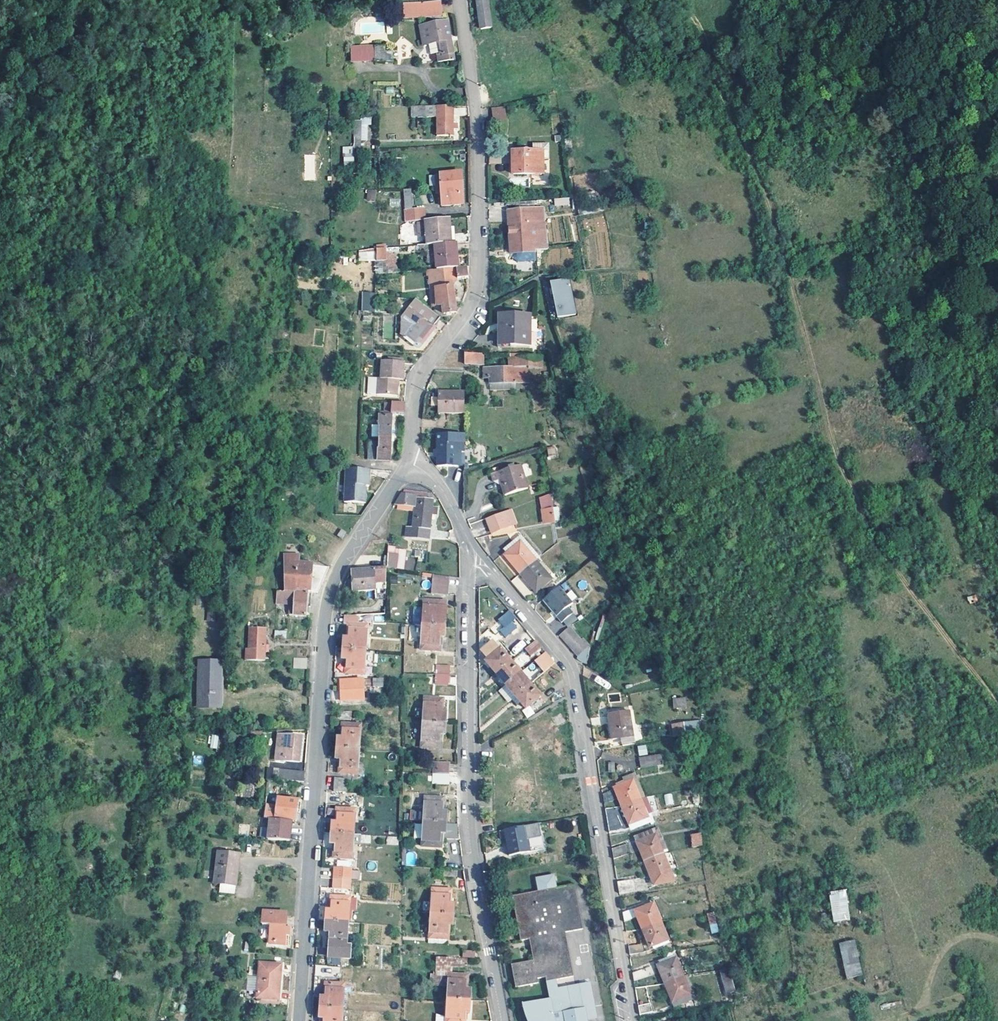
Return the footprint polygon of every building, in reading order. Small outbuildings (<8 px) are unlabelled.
[(488,0),(477,0),(477,2),(480,30),(491,30),(490,21),(488,0)] [(437,24),(427,26),(427,44),(429,44),(441,42),(443,54),(436,55),(438,62),(454,62),(448,23),(444,24),(442,2),(428,4),(428,16),(431,18),(437,20),(437,24)] [(428,16),(428,4),(421,4),(410,5),(413,18),(415,18),(416,20),(422,19),(421,17),(428,16)] [(361,33),(376,33),(376,24),(361,24),(361,33)] [(384,48),(384,39),(373,39),(373,48),(384,48)] [(443,54),(441,42),(429,44),(431,56),(436,55),(443,54)] [(373,48),(350,48),(351,59),(351,65),(374,64),(374,58),(373,48)] [(384,54),(384,48),(373,48),(374,58),(374,64),(391,63),(390,53),(384,54)] [(429,117),(428,106),(413,107),(414,118),(429,117)] [(428,106),(429,117),(437,117),(438,137),(454,136),(454,128),(459,128),(458,120),(454,120),(454,107),(428,106)] [(511,119),(508,108),(496,111),(500,123),(511,119)] [(369,118),(353,118),(354,144),(369,143),(369,118)] [(549,157),(548,144),(532,145),(532,152),(542,152),(543,158),(549,157)] [(343,146),(343,163),(354,163),(354,146),(343,146)] [(543,158),(542,152),(532,152),(512,153),(513,176),(544,175),(543,158)] [(305,180),(316,180),(314,154),(303,155),(305,180)] [(463,204),(462,173),(458,173),(450,174),(441,174),(442,205),(463,204)] [(367,189),(366,200),(375,201),(376,190),(367,189)] [(412,209),(411,197),(405,197),(405,210),(404,210),(404,223),(425,221),(425,208),(412,209)] [(555,206),(570,205),(569,197),(554,198),(555,206)] [(546,251),(543,222),(542,210),(509,211),(510,225),(511,254),(513,254),(513,260),(537,258),(536,251),(546,251)] [(436,245),(452,243),(451,219),(427,221),(428,246),(436,245)] [(457,242),(452,243),(436,245),(441,270),(457,268),(462,267),(461,260),(457,242)] [(359,261),(375,260),(374,248),(358,249),(359,261)] [(397,275),(397,249),(385,250),(385,263),(386,276),(397,275)] [(385,263),(385,250),(376,251),(376,264),(385,263)] [(465,267),(462,267),(457,268),(458,279),(470,278),(468,267),(465,267)] [(458,279),(457,268),(441,270),(435,271),(437,289),(454,287),(458,280),(458,279)] [(576,315),(568,280),(549,284),(550,291),(552,299),(557,319),(576,315)] [(457,313),(454,287),(437,289),(438,301),(443,300),(445,315),(457,313)] [(375,311),(376,292),(361,292),(361,311),(375,311)] [(418,325),(431,310),(420,301),(407,316),(418,325)] [(431,310),(418,325),(407,338),(418,348),(436,328),(435,327),(442,319),(431,310)] [(529,344),(530,314),(499,314),(499,324),(500,324),(500,343),(529,344)] [(418,325),(407,316),(404,319),(403,319),(403,334),(407,338),(418,325)] [(483,364),(483,353),(465,353),(465,364),(483,364)] [(542,369),(542,357),(508,358),(508,366),(499,367),(498,367),(483,368),(483,377),(489,378),(490,384),(498,383),(499,384),(516,383),(528,382),(528,369),(542,369)] [(402,361),(379,361),(379,378),(377,379),(376,395),(396,396),(396,379),(402,379),(402,361)] [(542,382),(542,369),(528,369),(528,382),(542,382)] [(465,412),(464,392),(451,392),(451,396),(438,396),(438,412),(465,412)] [(404,404),(390,403),(389,414),(404,414),(404,404)] [(379,417),(379,427),(379,442),(372,442),(368,442),(368,460),(390,461),(390,440),(391,417),(389,417),(384,417),(379,417)] [(464,452),(465,441),(465,434),(436,434),(436,441),(436,464),(456,464),(472,464),(472,449),(464,452)] [(557,456),(556,446),(547,447),(548,457),(557,456)] [(528,486),(521,463),(491,472),(494,480),(500,478),(505,493),(528,486)] [(369,487),(370,471),(346,470),(344,503),(365,504),(366,487),(369,487)] [(417,495),(402,494),(396,504),(398,505),(409,505),(415,506),(415,511),(413,528),(408,528),(407,538),(430,541),(432,515),(433,507),(433,500),(427,500),(417,499),(417,495)] [(549,509),(548,495),(537,499),(539,512),(549,509)] [(551,524),(549,509),(539,512),(540,525),(551,524)] [(516,524),(511,510),(488,519),(494,533),(516,524)] [(383,532),(378,528),(373,536),(374,537),(378,540),(383,532)] [(347,532),(342,529),(337,535),(342,539),(347,532)] [(540,559),(521,535),(516,539),(535,563),(540,559)] [(520,575),(535,563),(516,539),(503,550),(506,554),(504,556),(520,575)] [(387,568),(387,555),(388,548),(377,545),(370,569),(387,568)] [(398,556),(387,555),(387,568),(396,570),(398,556)] [(294,562),(284,560),(282,591),(295,592),(298,563),(294,562)] [(405,561),(405,569),(412,569),(413,561),(405,561)] [(295,592),(305,592),(311,593),(313,566),(298,563),(295,592)] [(550,580),(535,563),(520,575),(535,593),(538,591),(539,594),(557,581),(553,578),(550,580)] [(328,568),(313,566),(311,593),(317,593),(328,568)] [(383,589),(383,570),(353,571),(353,592),(375,591),(375,589),(383,589)] [(449,578),(434,576),(431,591),(446,594),(449,578)] [(559,587),(543,600),(561,623),(573,613),(568,607),(573,603),(559,587)] [(375,589),(375,591),(375,600),(383,600),(383,589),(375,589)] [(311,593),(305,592),(305,593),(277,592),(276,604),(289,605),(289,619),(305,620),(305,616),(308,616),(308,612),(311,612),(311,593)] [(424,608),(422,626),(445,628),(447,609),(442,609),(442,603),(424,602),(424,608)] [(422,626),(424,608),(414,608),(413,625),(422,626)] [(503,626),(499,631),(505,638),(517,627),(512,621),(516,617),(508,609),(497,620),(503,626)] [(343,649),(367,651),(368,626),(365,626),(360,626),(360,615),(345,616),(344,625),(350,625),(349,639),(344,639),(343,649)] [(445,638),(445,628),(422,626),(421,651),(439,652),(439,638),(445,638)] [(582,641),(572,627),(560,636),(578,657),(577,658),(586,665),(590,648),(583,639),(582,641)] [(264,644),(265,629),(248,628),(248,648),(246,649),(245,660),(264,661),(264,652),(264,644)] [(546,644),(540,637),(529,646),(535,653),(546,644)] [(510,648),(514,655),(526,646),(522,640),(510,648)] [(495,672),(496,673),(500,670),(510,662),(501,650),(499,652),(493,644),(482,653),(488,660),(487,662),(495,672)] [(559,660),(550,648),(539,657),(549,669),(559,660)] [(365,675),(367,651),(343,649),(342,660),(348,660),(347,674),(365,675)] [(307,659),(294,658),(293,669),(307,669),(307,659)] [(220,663),(199,662),(197,706),(218,707),(220,663)] [(496,673),(506,685),(509,682),(520,673),(513,665),(510,662),(500,670),(496,673)] [(534,662),(523,669),(531,681),(541,675),(534,662)] [(516,663),(513,665),(520,673),(522,671),(516,663)] [(436,665),(435,675),(449,676),(450,666),(436,665)] [(509,682),(506,685),(515,696),(522,691),(530,685),(520,673),(509,682)] [(449,676),(435,675),(435,684),(448,685),(449,676)] [(597,675),(594,680),(607,690),(611,684),(597,675)] [(339,678),(340,701),(365,701),(364,677),(339,678)] [(372,677),(372,687),(383,688),(383,677),(372,677)] [(526,709),(528,707),(537,699),(540,697),(533,689),(530,685),(522,691),(515,696),(521,704),(526,709)] [(619,703),(618,694),(606,695),(607,705),(619,703)] [(521,704),(515,696),(511,700),(517,708),(521,704)] [(673,698),(673,709),(686,709),(685,697),(673,698)] [(423,724),(446,725),(446,715),(441,714),(442,700),(424,699),(423,716),(423,724)] [(542,704),(537,699),(528,707),(532,712),(542,704)] [(633,745),(628,711),(606,715),(611,741),(619,740),(620,743),(621,747),(633,745)] [(351,713),(339,712),(339,719),(350,720),(351,713)] [(568,725),(562,716),(558,719),(563,728),(568,725)] [(563,728),(558,719),(554,722),(560,730),(563,728)] [(445,736),(446,725),(423,724),(422,748),(439,749),(440,735),(445,736)] [(682,725),(674,724),(670,724),(672,738),(684,736),(682,725)] [(337,750),(360,751),(362,726),(344,725),(343,739),(338,738),(337,750)] [(262,731),(253,731),(252,741),(262,741),(262,731)] [(291,737),(291,731),(278,731),(275,761),(299,763),(301,738),(291,737)] [(211,734),(209,748),(217,749),(219,735),(211,734)] [(646,745),(637,746),(638,756),(648,755),(646,745)] [(360,751),(337,750),(336,760),(341,760),(341,774),(364,775),(365,766),(359,766),(360,751)] [(194,755),(193,764),(202,765),(203,756),(194,755)] [(655,766),(654,756),(638,758),(640,769),(655,766)] [(436,774),(449,775),(450,763),(434,762),(433,774),(436,774)] [(304,773),(274,768),(272,778),(303,783),(304,773)] [(449,784),(449,775),(436,774),(436,784),(449,784)] [(632,780),(640,799),(644,798),(634,774),(613,782),(615,787),(632,780)] [(347,780),(334,779),(334,791),(346,792),(347,780)] [(618,799),(622,806),(640,799),(632,780),(615,787),(614,788),(614,790),(602,795),(603,806),(618,799)] [(303,785),(295,784),(294,796),(303,796),(303,785)] [(700,804),(699,791),(691,792),(692,802),(692,805),(700,804)] [(666,805),(673,804),(672,793),(665,794),(666,805)] [(297,801),(276,798),(274,820),(295,822),(296,815),(297,804),(297,801)] [(424,808),(423,822),(446,824),(447,813),(442,812),(443,800),(425,798),(424,808)] [(644,798),(640,799),(648,817),(629,824),(630,827),(631,831),(655,821),(644,798)] [(640,799),(622,806),(621,807),(604,809),(608,833),(622,831),(630,827),(629,824),(648,817),(640,799)] [(332,833),(354,835),(356,810),(338,809),(337,822),(332,822),(332,833)] [(410,818),(421,819),(422,811),(410,810),(410,818)] [(292,824),(270,822),(268,840),(290,842),(292,824)] [(446,824),(423,822),(421,847),(440,848),(440,844),(443,844),(444,839),(456,840),(457,825),(446,824)] [(539,826),(526,828),(528,842),(539,840),(541,837),(539,826)] [(528,842),(526,828),(505,833),(506,842),(509,858),(531,854),(528,842)] [(656,835),(654,831),(635,839),(636,843),(656,835)] [(701,832),(690,833),(691,846),(702,845),(701,832)] [(353,860),(354,835),(332,833),(331,844),(336,844),(335,858),(353,860)] [(636,843),(644,861),(663,853),(656,835),(636,843)] [(396,845),(397,838),(388,836),(386,843),(396,845)] [(630,853),(626,844),(611,850),(613,860),(630,853)] [(227,872),(229,853),(217,852),(215,871),(227,872)] [(239,854),(229,853),(227,872),(223,893),(234,894),(239,854)] [(663,853),(644,861),(652,880),(671,872),(663,853)] [(334,869),(334,879),(351,880),(352,870),(334,869)] [(444,869),(435,869),(434,884),(443,884),(444,876),(444,869)] [(223,893),(227,872),(215,871),(213,885),(219,885),(218,892),(223,893)] [(537,893),(555,889),(553,877),(535,880),(537,893)] [(351,891),(351,880),(334,879),(333,889),(351,891)] [(633,891),(631,880),(616,883),(618,893),(633,891)] [(582,931),(574,886),(555,889),(537,893),(511,898),(520,943),(528,942),(532,962),(511,967),(515,990),(537,986),(537,981),(545,980),(546,984),(555,982),(573,978),(566,942),(557,943),(556,936),(565,934),(582,931)] [(433,889),(431,914),(454,915),(455,905),(450,904),(451,890),(433,889)] [(832,921),(849,920),(847,889),(830,890),(832,921)] [(652,904),(660,923),(665,922),(655,896),(631,906),(633,911),(634,912),(652,904)] [(326,922),(349,923),(350,899),(333,897),(332,910),(327,910),(326,922)] [(708,915),(715,914),(712,901),(701,903),(702,909),(704,915),(708,915)] [(637,921),(641,931),(660,923),(652,904),(634,912),(633,911),(621,913),(623,923),(637,921)] [(270,925),(286,926),(287,913),(263,910),(262,925),(270,925)] [(453,925),(454,915),(431,914),(430,931),(423,931),(423,938),(429,938),(447,939),(448,935),(451,935),(452,926),(453,925)] [(715,914),(708,915),(713,935),(720,933),(715,914)] [(348,938),(349,923),(326,922),(325,932),(330,932),(329,946),(333,946),(332,958),(352,960),(353,947),(347,947),(348,938)] [(665,922),(660,923),(668,941),(651,948),(653,951),(673,942),(667,929),(665,922)] [(668,941),(660,923),(641,931),(649,949),(651,948),(668,941)] [(259,924),(251,924),(251,933),(250,936),(258,937),(259,924)] [(286,926),(270,925),(269,944),(283,945),(284,940),(288,940),(290,927),(286,927),(286,926)] [(566,942),(565,934),(556,936),(557,943),(566,942)] [(845,978),(862,975),(856,939),(840,942),(845,978)] [(644,954),(642,946),(627,948),(629,956),(644,954)] [(675,959),(673,956),(657,962),(659,966),(675,959)] [(451,958),(434,957),(432,987),(449,988),(449,975),(450,968),(451,958)] [(474,959),(451,958),(450,968),(473,970),(474,959)] [(656,967),(664,985),(682,977),(675,959),(659,966),(656,967)] [(282,966),(261,964),(258,998),(279,1000),(282,966)] [(735,990),(729,969),(723,970),(728,991),(735,990)] [(646,979),(644,971),(632,975),(633,984),(646,979)] [(449,988),(448,1000),(457,1000),(471,1002),(471,990),(466,990),(467,976),(449,975),(449,988)] [(248,990),(256,990),(256,976),(247,976),(248,990)] [(696,1000),(687,976),(682,977),(690,996),(673,1002),(676,1009),(692,1002),(696,1000)] [(682,977),(664,985),(671,1003),(673,1002),(690,996),(682,977)] [(546,984),(549,1002),(521,1006),(522,1013),(524,1020),(587,1020),(585,1010),(571,1012),(567,988),(557,990),(555,982),(546,984)] [(321,996),(320,1008),(343,1009),(345,985),(327,984),(326,996),(321,996)] [(587,1020),(592,1020),(597,1020),(590,984),(567,988),(571,1012),(585,1010),(587,1020)] [(448,1000),(447,1016),(446,1020),(464,1020),(464,1012),(470,1012),(471,1002),(457,1000),(448,1000)] [(652,1013),(651,1004),(637,1006),(639,1016),(652,1013)] [(320,1008),(320,1019),(325,1020),(347,1020),(348,1009),(343,1009),(320,1008)]
